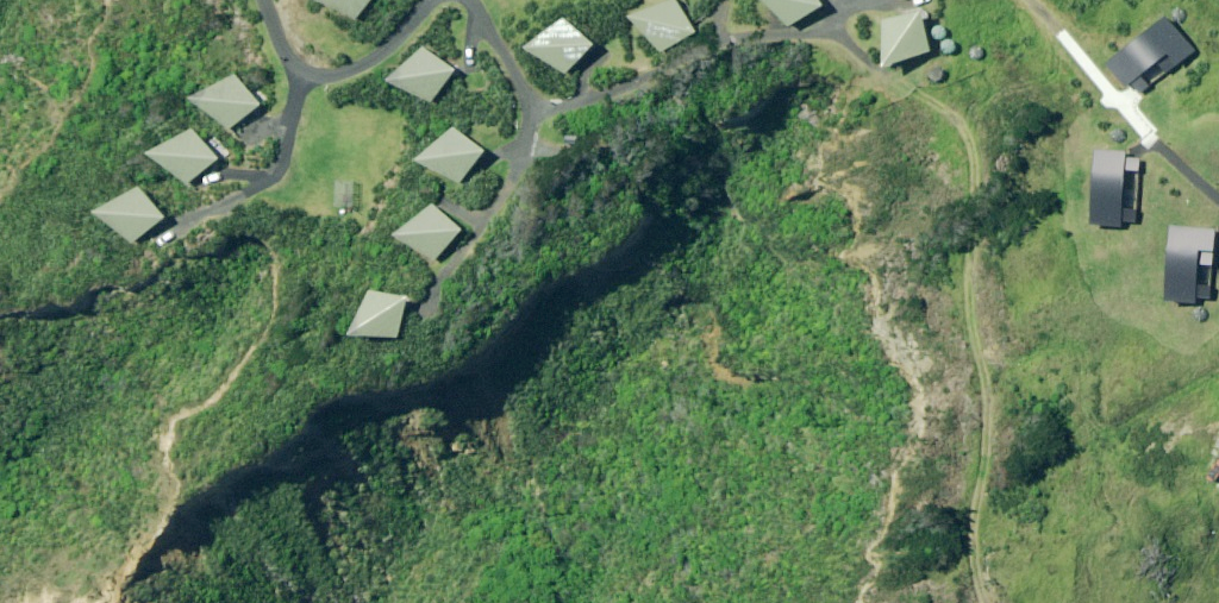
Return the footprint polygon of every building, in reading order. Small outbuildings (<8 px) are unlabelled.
[(367,10),(375,0),(353,0),(367,10)] [(690,0),(647,0),(644,2),(662,38),(700,19),(690,0)] [(798,15),(826,0),(790,0),(798,15)] [(940,40),(930,0),(889,10),(899,50),(940,40)] [(602,27),(569,3),(544,37),(576,61),(602,27)] [(1166,15),(1109,60),(1138,96),(1194,51),(1166,15)] [(464,59),(432,35),(406,68),(439,93),(464,59)] [(274,93),(248,62),(215,89),(242,120),(274,93)] [(498,141),(466,116),(440,150),(473,174),(498,141)] [(235,150),(208,119),(176,147),(202,178),(235,150)] [(1093,153),(1094,225),(1140,225),(1139,153),(1093,153)] [(185,214),(163,180),(127,204),(150,238),(185,214)] [(359,182),(341,181),(340,207),(358,208),(359,182)] [(481,221),(448,197),(422,231),(455,255),(481,221)] [(1172,228),(1165,299),(1211,303),(1218,232),(1172,228)] [(434,331),(439,291),(397,286),(392,327),(434,331)]
